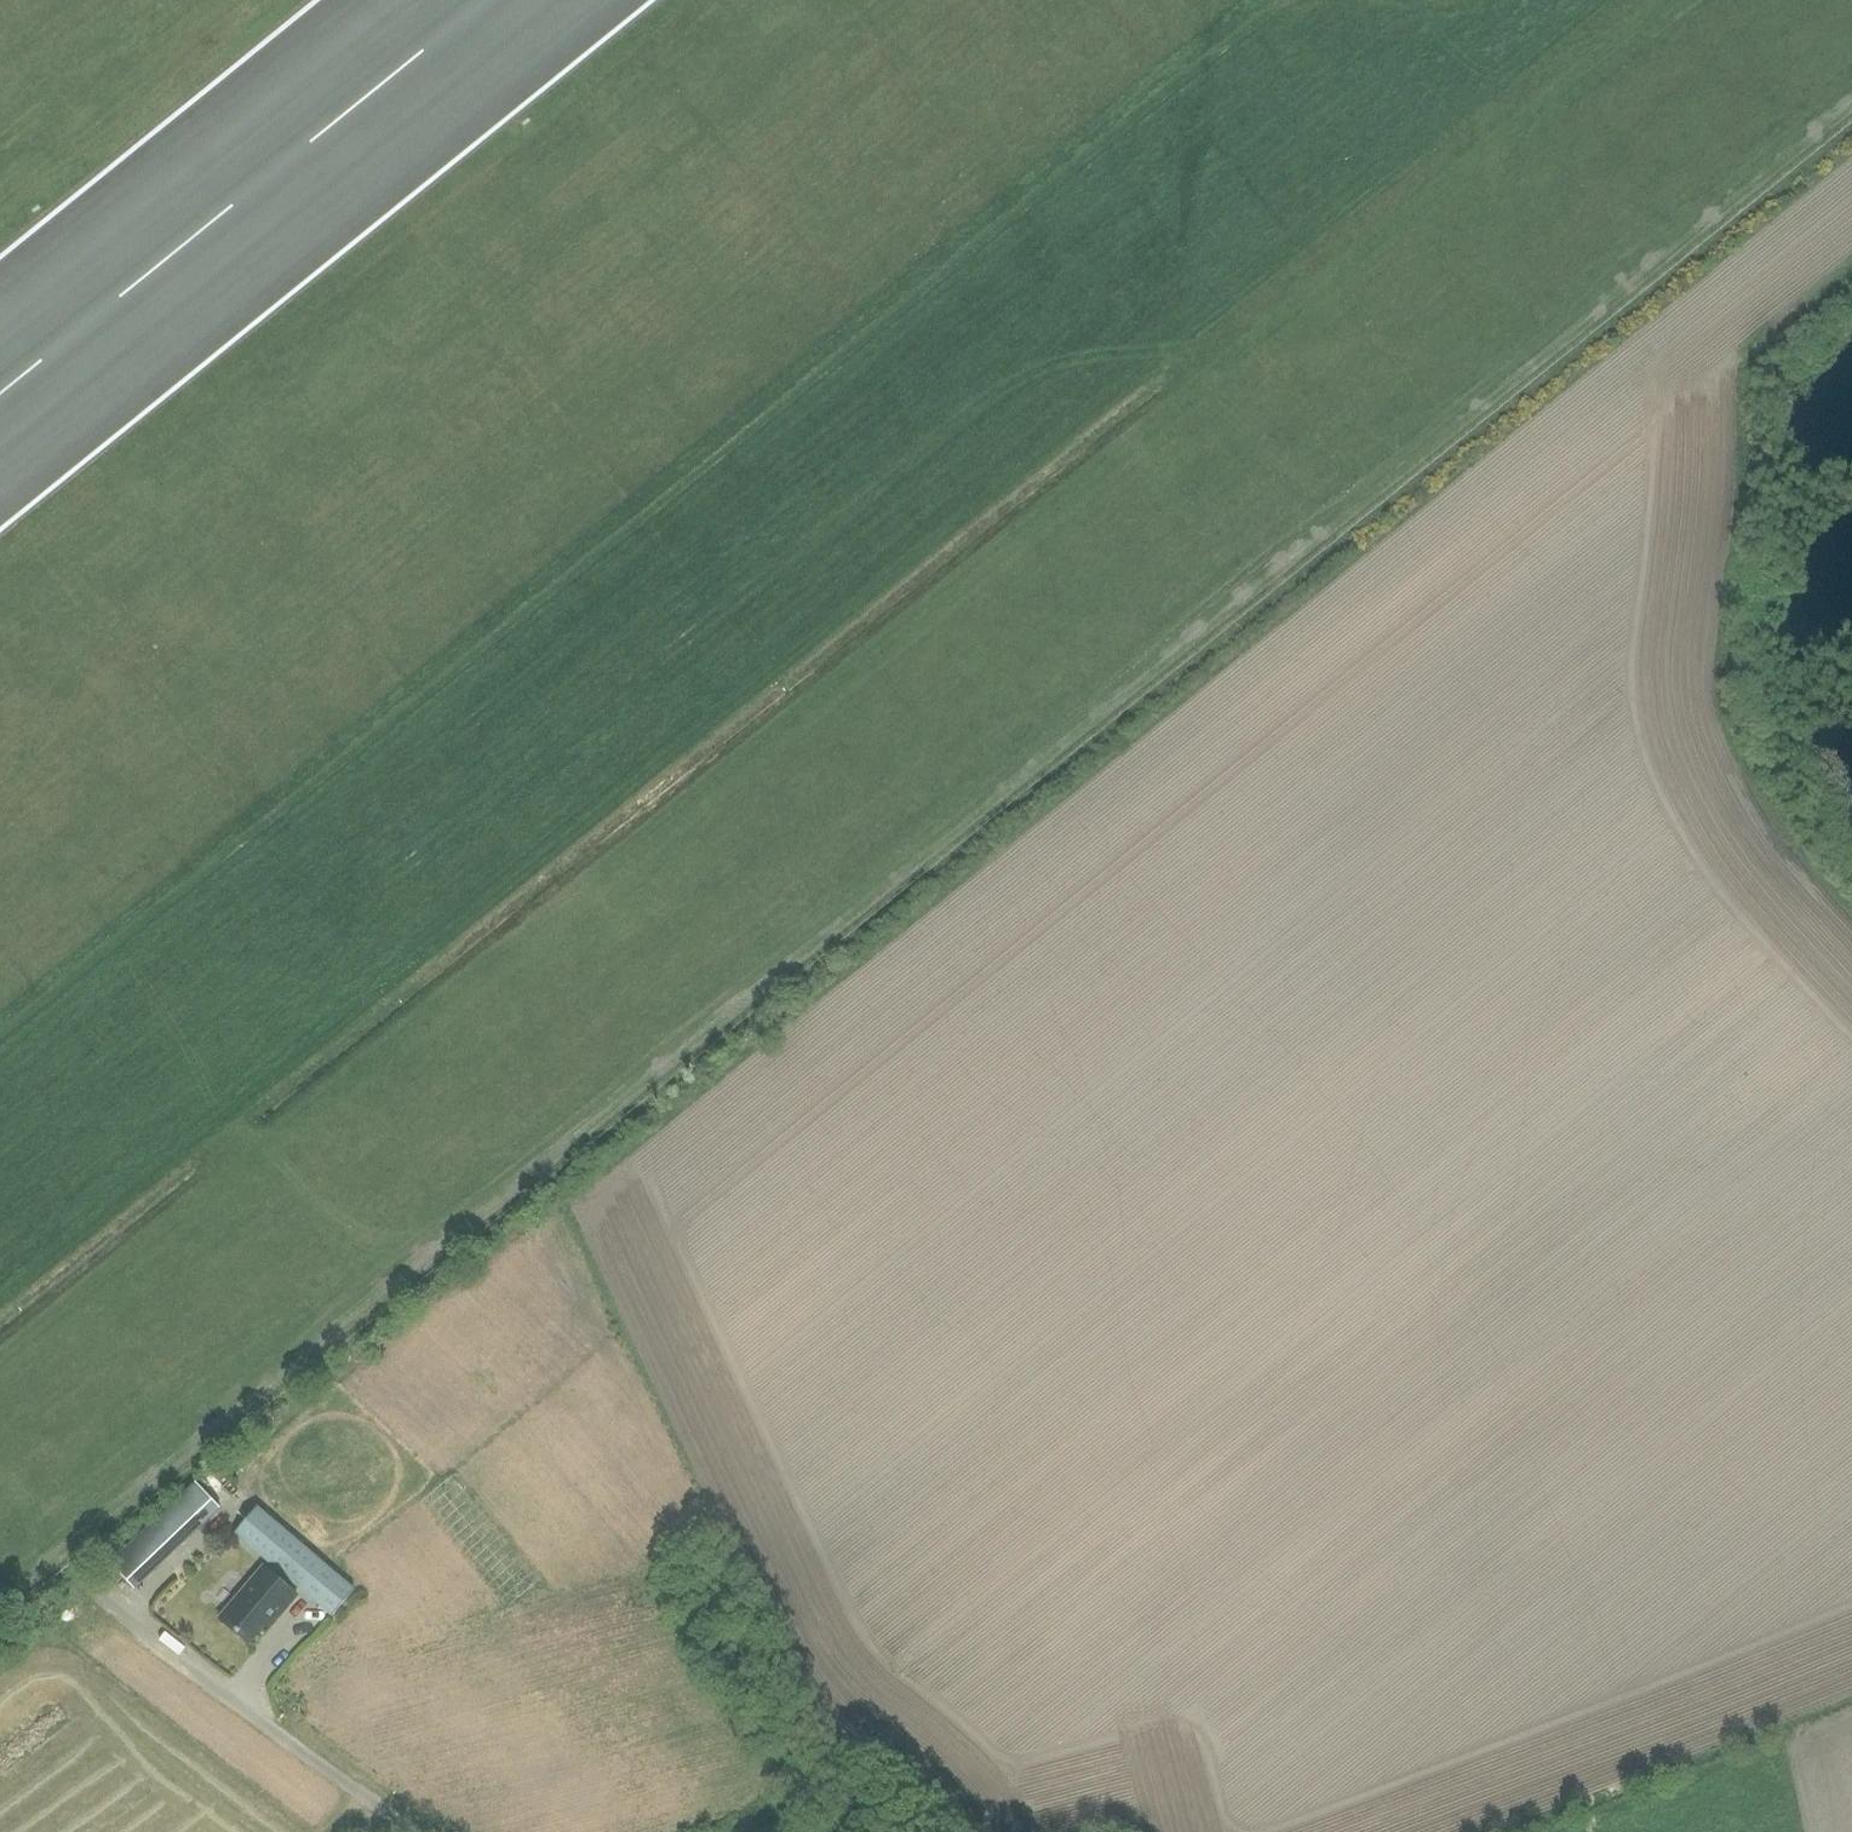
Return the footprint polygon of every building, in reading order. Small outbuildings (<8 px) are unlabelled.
[(110,1562),(136,1589),(221,1508),(195,1481),(110,1562)] [(356,1588),(258,1506),(235,1533),(333,1616),(356,1588)] [(277,1620),(299,1593),(270,1568),(228,1618),(251,1637),(270,1614),(277,1620)] [(779,1831),(797,1831),(793,1821),(777,1826),(779,1831)]
